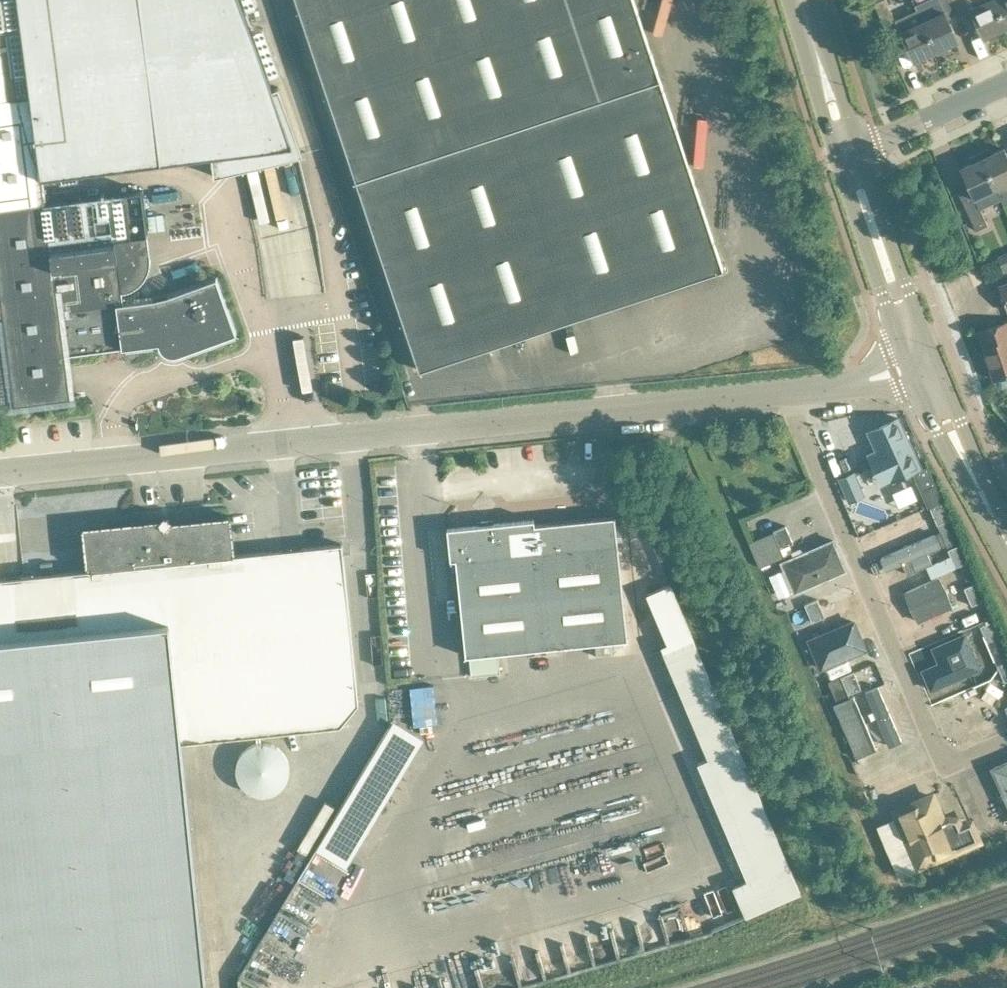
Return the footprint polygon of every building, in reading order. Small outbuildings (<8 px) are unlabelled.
[(82,395),(81,393),(70,395),(65,355),(176,341),(181,354),(237,333),(216,278),(168,295),(153,299),(124,303),(122,292),(124,292),(127,291),(129,290),(132,289),(135,287),(137,286),(138,285),(141,283),(142,282),(144,279),(146,276),(147,274),(148,273),(149,269),(150,266),(150,264),(151,263),(151,259),(151,257),(150,254),(141,255),(139,235),(148,234),(142,190),(60,200),(60,201),(45,203),(42,177),(212,155),(214,176),(303,154),(279,86),(273,88),(241,0),(0,0),(0,406),(82,395)] [(723,269),(634,0),(296,0),(419,370),(723,269)] [(695,10),(712,10),(712,0),(694,0),(695,10)] [(922,20),(917,9),(895,19),(886,0),(880,0),(874,3),(893,44),(904,39),(907,45),(905,46),(906,46),(907,46),(914,61),(936,51),(922,20)] [(959,14),(953,0),(940,0),(944,10),(922,20),(936,51),(937,55),(948,50),(946,46),(958,41),(948,19),(959,14)] [(994,0),(953,0),(959,14),(962,21),(973,16),(984,38),(1005,28),(1006,27),(994,0)] [(1006,27),(1005,28),(1006,31),(1006,0),(994,0),(1006,27)] [(695,18),(699,34),(722,29),(719,13),(695,18)] [(979,152),(996,188),(1003,204),(1006,203),(1006,184),(1006,183),(1006,155),(1004,148),(992,153),(990,148),(979,152)] [(996,188),(979,152),(969,157),(971,163),(960,168),(969,187),(958,192),(976,230),(988,225),(977,201),(976,201),(974,198),(985,193),(990,203),(1001,198),(1003,204),(996,188)] [(775,262),(802,254),(797,235),(770,243),(775,262)] [(998,286),(1006,311),(1006,283),(998,286)] [(996,334),(1000,342),(1006,361),(1006,330),(996,334)] [(992,367),(1004,400),(1006,399),(1006,362),(992,367)] [(880,482),(914,469),(894,419),(861,433),(880,482)] [(922,490),(935,484),(928,467),(915,472),(922,490)] [(840,479),(849,501),(864,495),(855,473),(840,479)] [(942,501),(935,484),(922,490),(929,507),(942,501)] [(937,524),(950,519),(942,501),(929,507),(937,524)] [(90,567),(91,567),(91,569),(0,578),(0,987),(133,987),(206,981),(182,742),(340,726),(359,703),(342,544),(234,555),(234,553),(235,553),(231,515),(86,529),(90,567)] [(447,528),(450,559),(456,559),(466,655),(627,639),(615,516),(535,524),(534,519),(447,528)] [(780,548),(793,542),(786,525),(773,530),(774,532),(780,548)] [(774,532),(749,543),(759,567),(784,556),(780,548),(774,532)] [(930,539),(875,563),(881,574),(897,568),(901,578),(929,566),(924,556),(935,551),(930,539)] [(960,565),(968,561),(961,544),(948,549),(955,567),(960,565)] [(829,545),(775,567),(789,599),(842,576),(829,545)] [(968,561),(960,565),(967,581),(975,577),(968,561)] [(936,581),(897,597),(910,628),(948,612),(936,581)] [(972,605),(984,600),(977,582),(964,588),(972,605)] [(693,638),(671,587),(649,597),(670,647),(693,638)] [(812,622),(825,617),(817,599),(804,604),(812,622)] [(1006,632),(1006,614),(995,618),(1001,634),(1006,632)] [(988,643),(1001,638),(993,620),(980,626),(988,643)] [(849,639),(828,649),(833,659),(853,649),(849,639)] [(960,640),(908,661),(914,674),(965,653),(960,640)] [(1006,681),(1006,660),(997,664),(1004,682),(1006,681)] [(849,694),(861,688),(853,671),(841,676),(849,694)] [(405,701),(429,700),(429,674),(404,674),(405,701)] [(849,694),(841,676),(828,681),(837,703),(834,704),(857,758),(876,749),(856,700),(855,700),(853,696),(851,697),(849,694)] [(911,740),(887,685),(864,695),(888,750),(911,740)] [(997,691),(949,711),(954,723),(1002,703),(997,691)] [(261,778),(294,770),(285,732),(253,740),(261,778)] [(986,774),(1006,823),(1006,765),(986,774)] [(930,794),(885,814),(914,878),(977,850),(963,819),(953,823),(949,814),(940,818),(930,794)]
